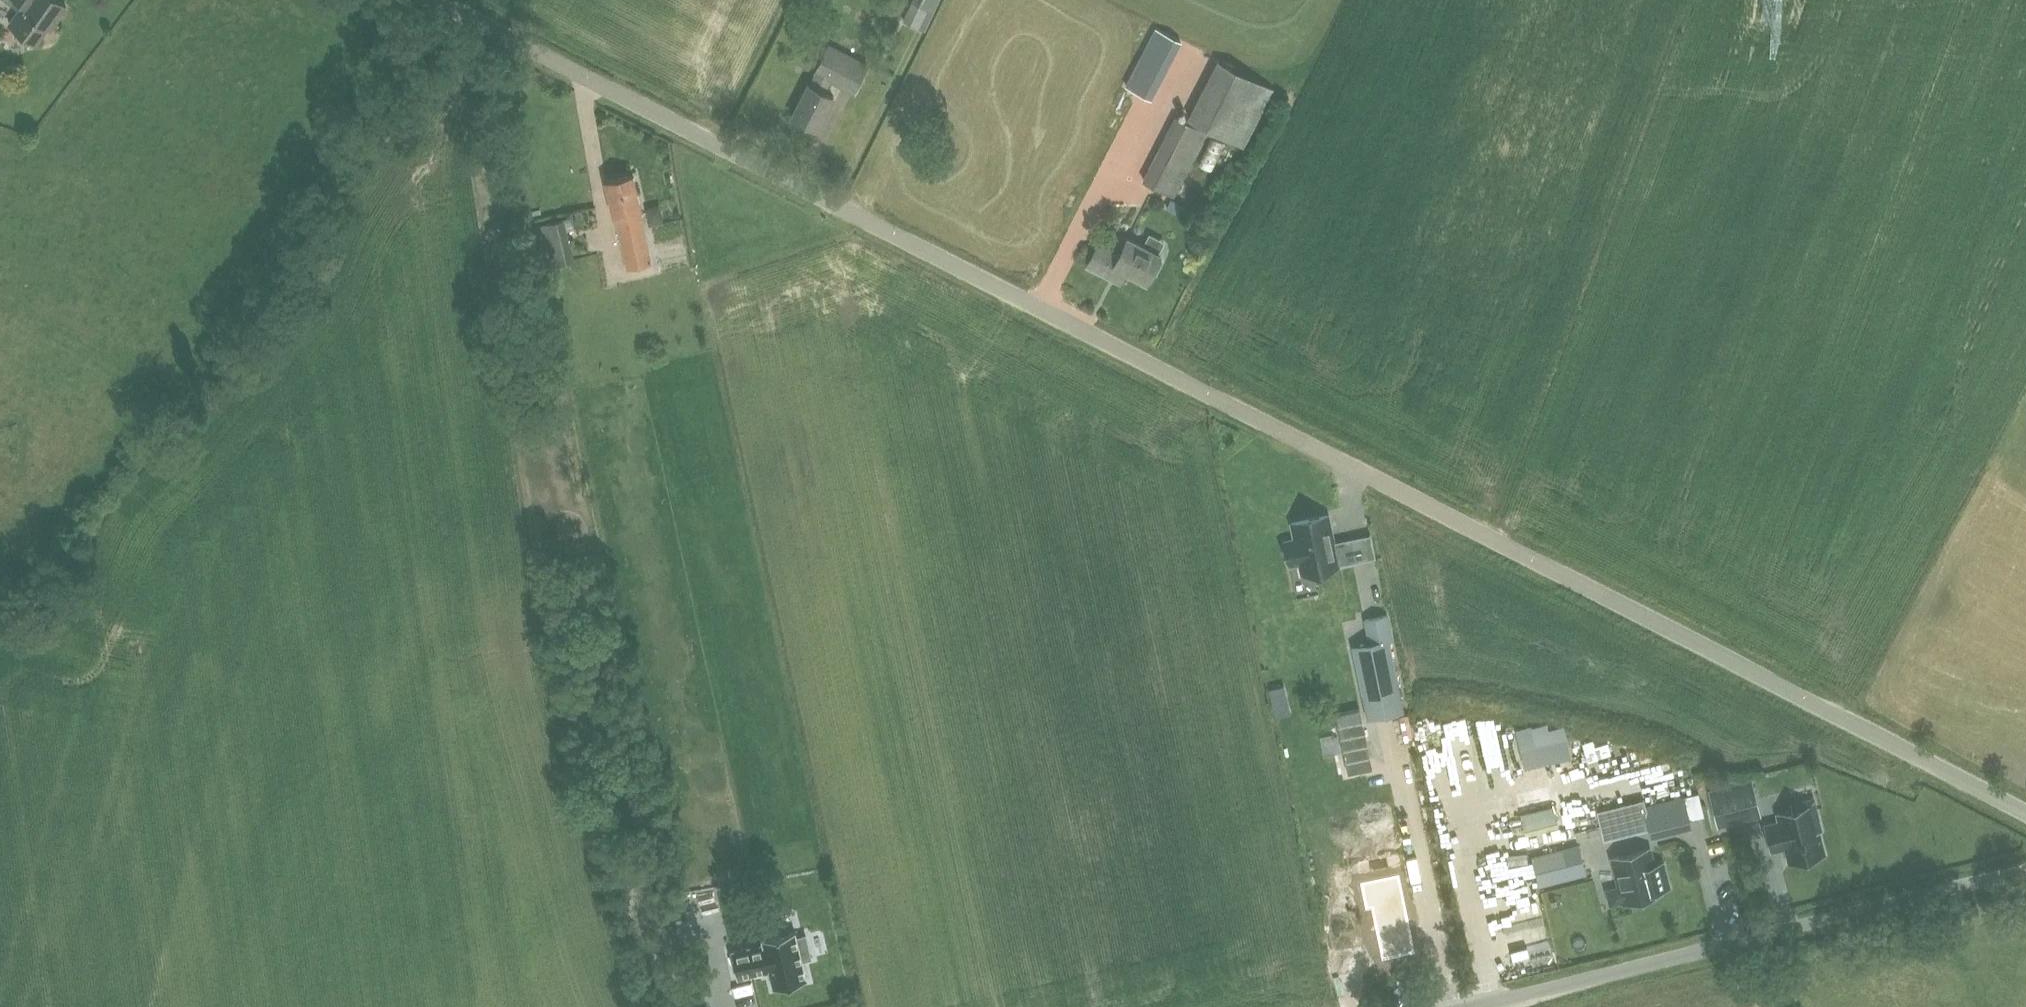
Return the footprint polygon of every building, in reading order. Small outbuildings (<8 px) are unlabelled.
[(35,41),(52,17),(56,20),(66,5),(60,0),(6,0),(19,10),(10,22),(17,27),(15,31),(15,35),(26,43),(30,42),(33,39),(35,41)] [(911,1),(932,11),(937,0),(912,0),(911,1)] [(923,30),(932,11),(911,1),(902,20),(923,30)] [(855,91),(868,64),(829,45),(815,71),(817,72),(811,85),(809,84),(793,116),(818,128),(834,96),(823,91),(830,78),(855,91)] [(1223,62),(1193,119),(1242,145),(1272,88),(1223,62)] [(1175,196),(1208,132),(1176,115),(1142,179),(1175,196)] [(627,268),(652,262),(640,209),(642,209),(634,174),(606,180),(614,215),(615,215),(627,268)] [(573,216),(566,218),(568,230),(576,228),(573,216)] [(557,264),(575,260),(568,230),(566,218),(547,222),(557,264)] [(1147,282),(1161,255),(1128,238),(1120,255),(1099,244),(1088,265),(1110,276),(1115,265),(1147,282)] [(1313,570),(1339,565),(1338,562),(1349,559),(1346,543),(1335,545),(1334,542),(1329,543),(1324,515),(1291,522),(1295,538),(1284,540),(1289,564),(1311,560),(1313,570)] [(1392,639),(1387,614),(1365,619),(1370,642),(1353,646),(1368,718),(1403,711),(1389,640),(1392,639)] [(1288,701),(1273,704),(1276,718),(1291,715),(1288,701)] [(1360,708),(1336,713),(1348,773),(1372,768),(1362,719),(1360,708)] [(1758,807),(1751,781),(1710,792),(1716,817),(1758,807)] [(1643,800),(1596,812),(1603,839),(1650,827),(1644,806),(1643,800)] [(1786,845),(1790,861),(1823,853),(1817,829),(1820,829),(1815,809),(1796,814),(1795,810),(1778,814),(1780,822),(1766,826),(1772,849),(1786,845)] [(1540,884),(1586,872),(1579,845),(1532,857),(1540,884)] [(1624,902),(1659,894),(1658,890),(1668,888),(1664,870),(1654,872),(1649,849),(1614,857),(1624,902)] [(1399,874),(1361,881),(1366,909),(1372,908),(1382,960),(1416,953),(1399,874)] [(763,942),(730,950),(737,978),(770,970),(774,987),(807,979),(802,959),(811,957),(805,934),(796,936),(795,929),(762,937),(763,942)]
